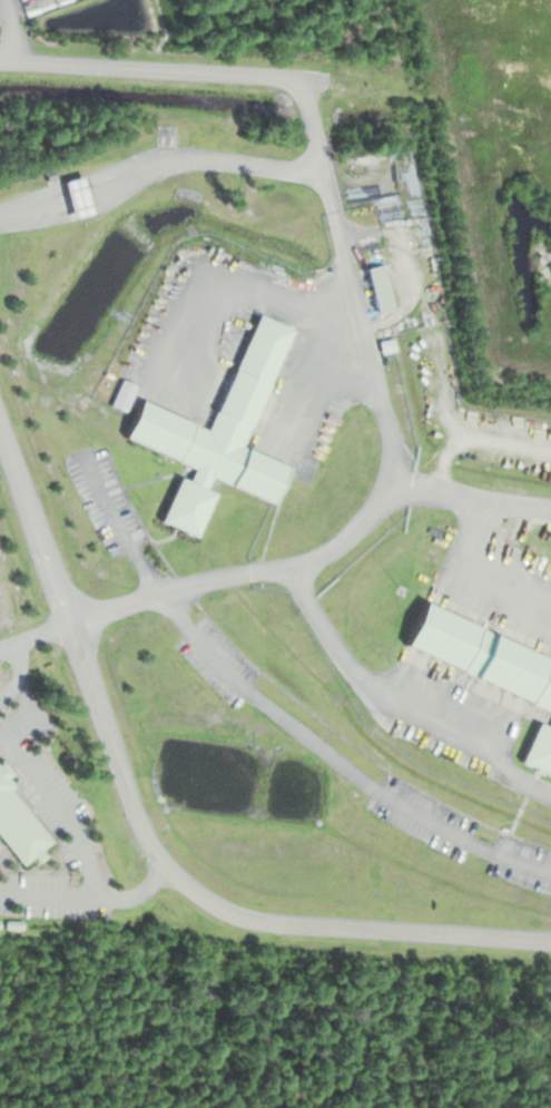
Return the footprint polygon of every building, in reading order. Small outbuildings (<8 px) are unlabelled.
[(85,180),(67,180),(67,218),(85,218),(85,180)] [(376,314),(393,309),(381,265),(364,270),(376,314)] [(210,431),(139,404),(124,442),(193,468),(188,483),(177,479),(160,524),(196,537),(212,495),(204,492),(209,480),(273,504),(287,467),(244,450),(290,329),(254,316),(210,431)] [(422,599),(550,659),(550,712),(402,644),(422,599)] [(550,727),(550,724),(550,774),(519,759),(537,720),(550,727)] [(21,863),(0,837),(0,760),(1,759),(12,773),(7,776),(13,785),(9,790),(50,840),(40,849),(45,854),(37,860),(32,854),(21,863)]
